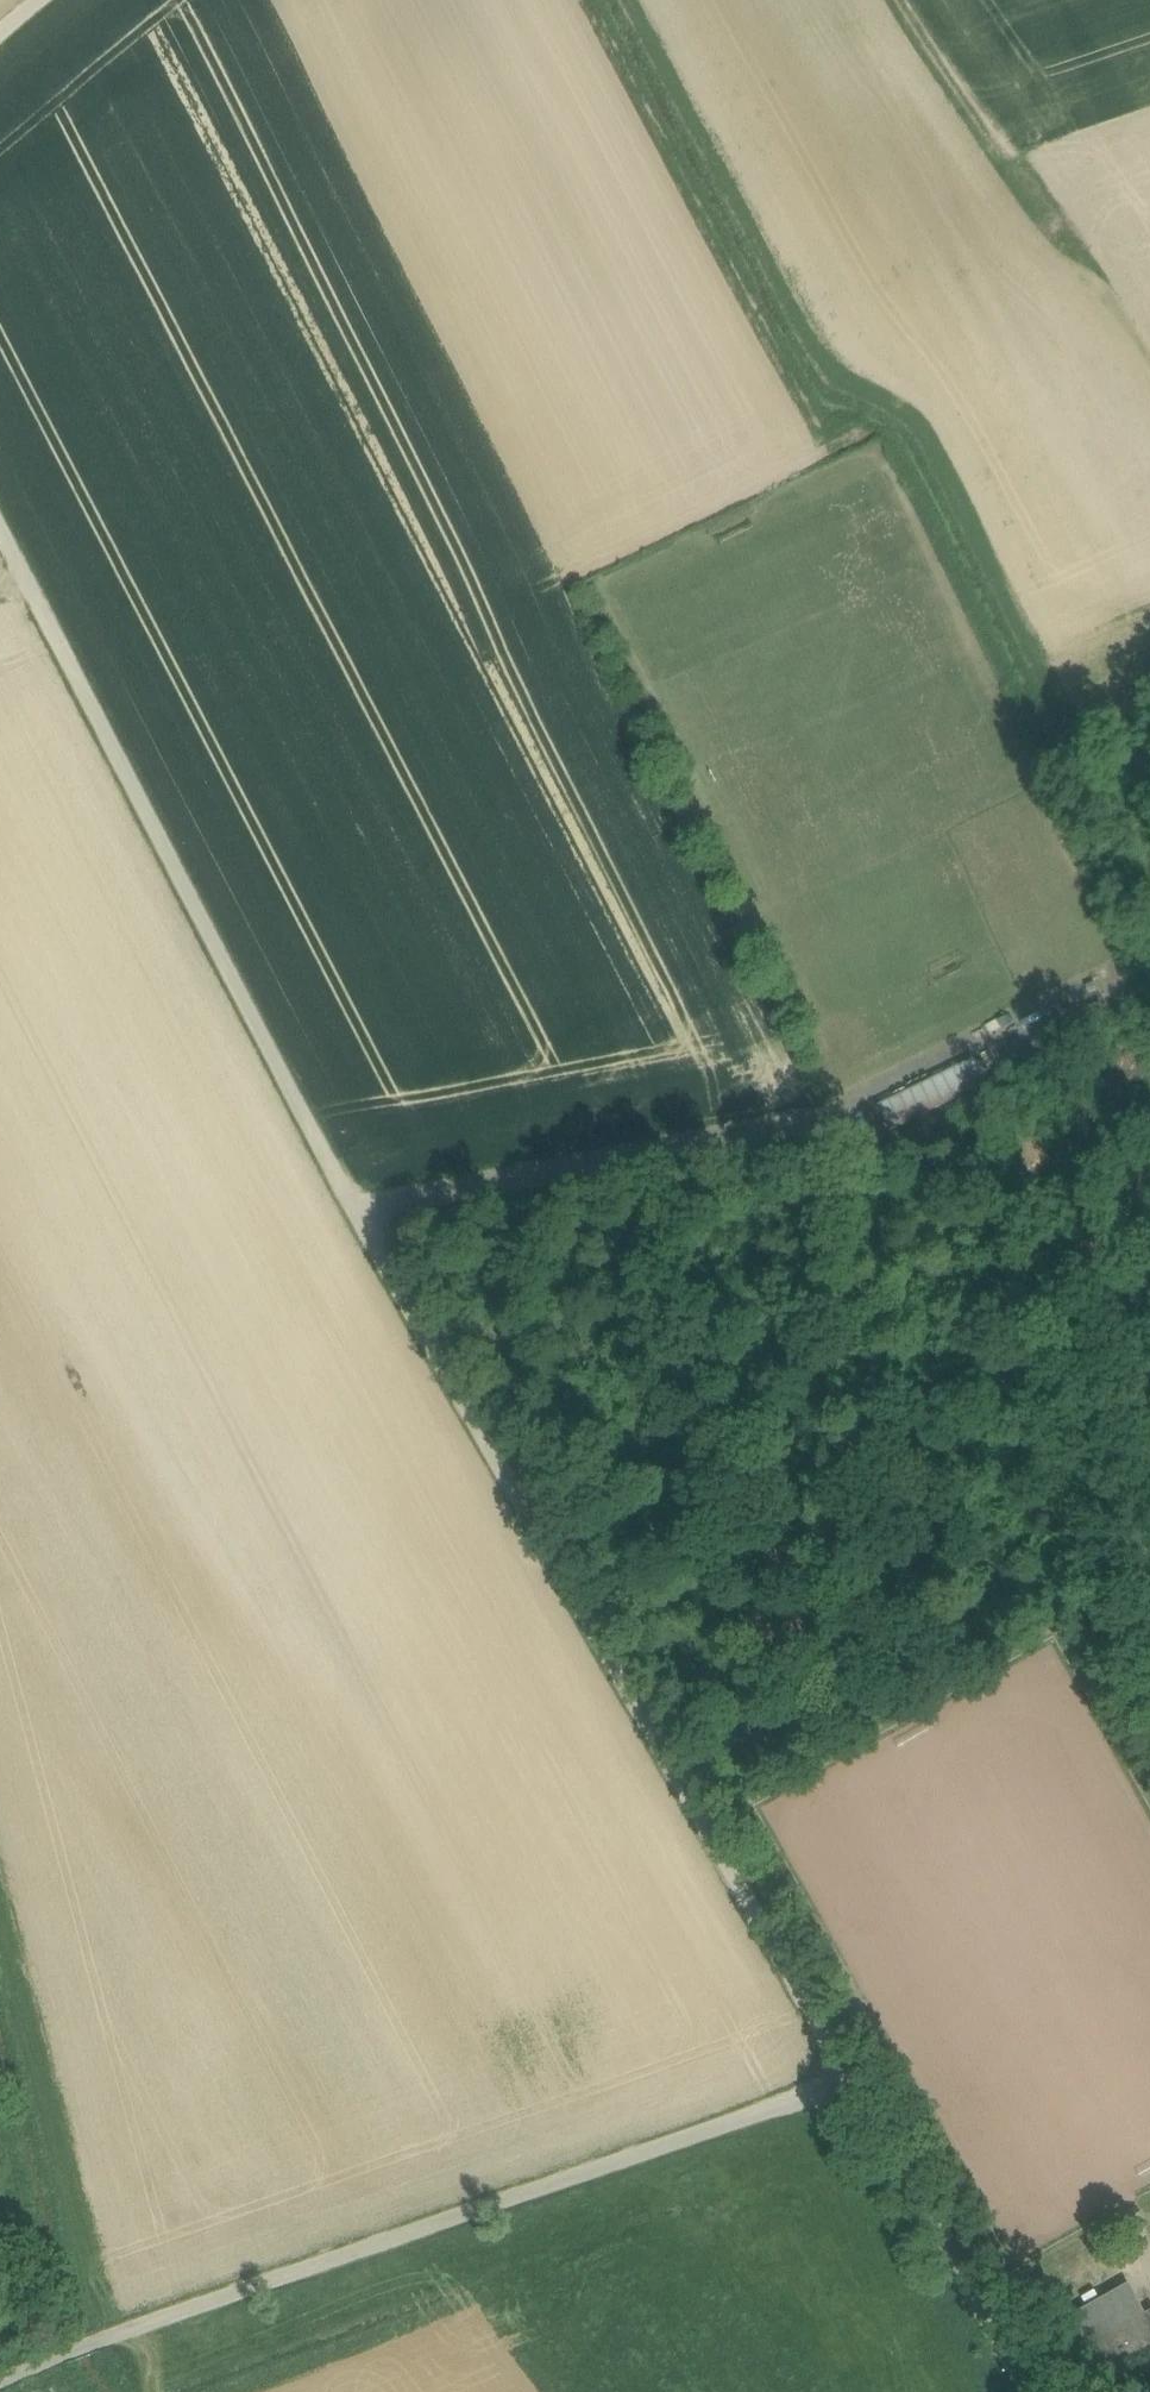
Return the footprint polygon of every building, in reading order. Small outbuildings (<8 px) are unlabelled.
[(1124,950),(1119,952),(1126,965),(1134,961),(1128,948),(1124,950)] [(975,1058),(878,1105),(891,1131),(987,1084),(975,1058)] [(1074,2322),(1103,2373),(1149,2347),(1149,2312),(1145,2316),(1130,2291),(1074,2322)] [(1083,2350),(1069,2325),(1057,2332),(1071,2357),(1083,2350)]
